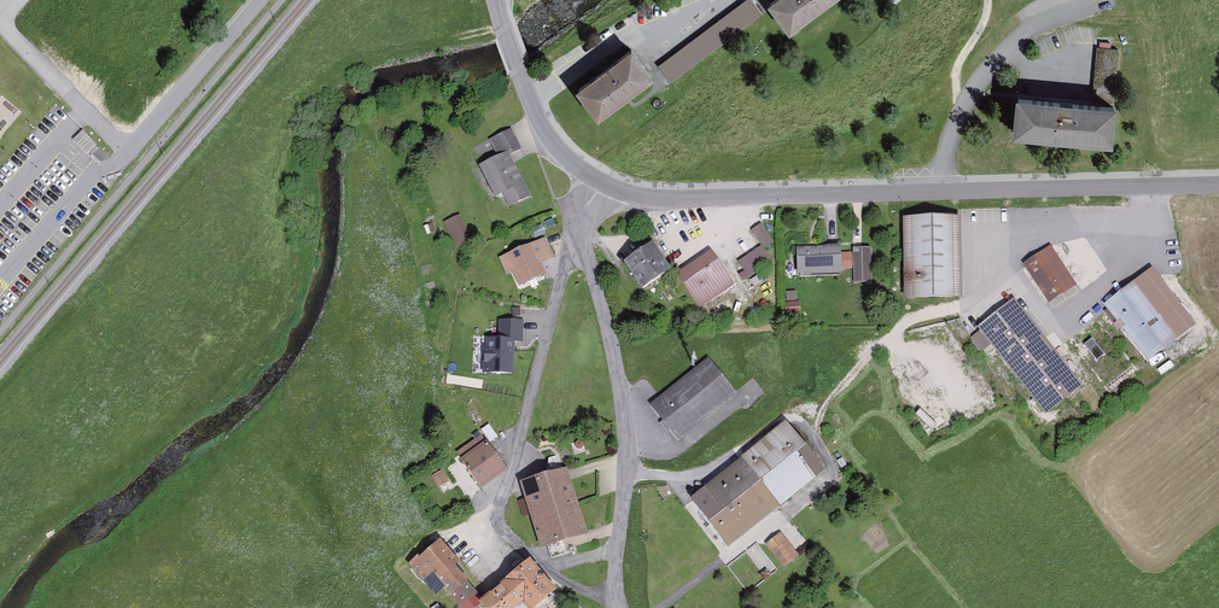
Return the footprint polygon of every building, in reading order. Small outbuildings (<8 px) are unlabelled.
[(746,0),(744,0),(655,63),(667,80),(757,16),(746,0)] [(753,3),(772,31),(818,0),(758,0),(753,3)] [(1096,49),(1092,106),(1114,108),(1118,51),(1096,49)] [(646,78),(625,50),(569,91),(590,119),(646,78)] [(1092,106),(1019,99),(1015,140),(1110,148),(1114,108),(1092,106)] [(500,152),(470,168),(489,201),(499,196),(506,208),(526,197),(500,152)] [(451,249),(468,241),(458,216),(440,223),(451,249)] [(950,219),(894,221),(897,298),(953,296),(950,219)] [(759,225),(749,233),(759,247),(762,251),(773,244),(759,225)] [(493,259),(501,277),(509,273),(518,293),(547,279),(539,263),(550,258),(540,237),(493,259)] [(617,265),(635,292),(665,271),(647,245),(617,265)] [(762,251),(759,247),(736,263),(747,278),(769,261),(762,251)] [(835,250),(794,251),(794,276),(835,275),(835,250)] [(1021,264),(1047,304),(1070,290),(1044,250),(1021,264)] [(849,252),(851,285),(870,283),(868,251),(849,252)] [(698,308),(731,285),(708,252),(675,275),(698,308)] [(1095,309),(1140,360),(1186,321),(1141,269),(1095,309)] [(973,329),(1044,416),(1082,385),(1010,298),(973,329)] [(523,320),(497,319),(497,340),(485,339),(484,374),(513,375),(514,346),(522,346),(523,320)] [(709,361),(650,407),(677,441),(736,396),(709,361)] [(725,406),(730,413),(746,400),(741,393),(725,406)] [(820,468),(785,424),(740,460),(775,504),(820,468)] [(472,491),(502,470),(483,443),(453,464),(472,491)] [(728,542),(775,504),(740,460),(693,499),(728,542)] [(525,518),(572,506),(563,471),(515,483),(525,518)] [(525,518),(532,548),(580,536),(572,506),(525,518)] [(760,546),(779,571),(795,559),(776,535),(760,546)] [(471,593),(431,545),(407,565),(443,607),(453,607),(471,593)] [(465,606),(467,607),(507,607),(512,604),(515,607),(525,607),(545,592),(521,562),(465,606)]
